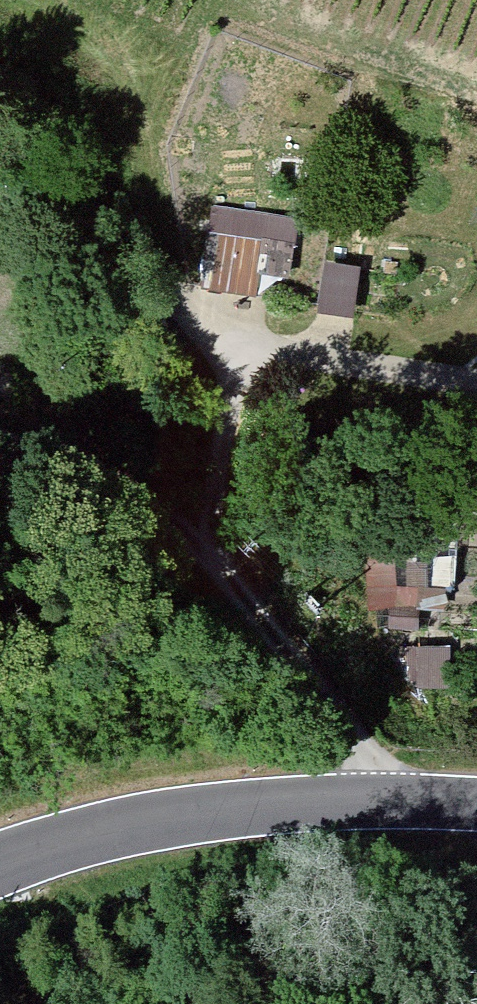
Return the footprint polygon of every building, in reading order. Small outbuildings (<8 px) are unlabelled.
[(300,222),(217,210),(213,236),(267,243),(296,248),(300,222)] [(267,243),(213,236),(205,293),(259,301),(267,243)] [(444,526),(358,545),(372,612),(458,592),(444,526)]
